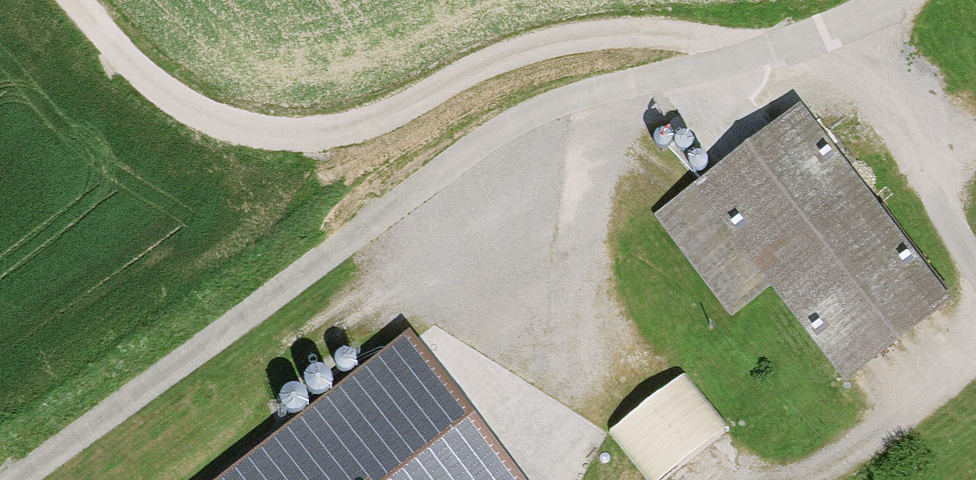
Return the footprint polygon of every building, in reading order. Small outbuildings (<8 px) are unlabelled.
[(806,73),(648,191),(728,297),(771,265),(848,367),(963,281),(806,73)] [(192,479),(537,479),(410,314),(192,479)] [(612,425),(653,479),(668,479),(740,428),(694,366),(612,425)]
